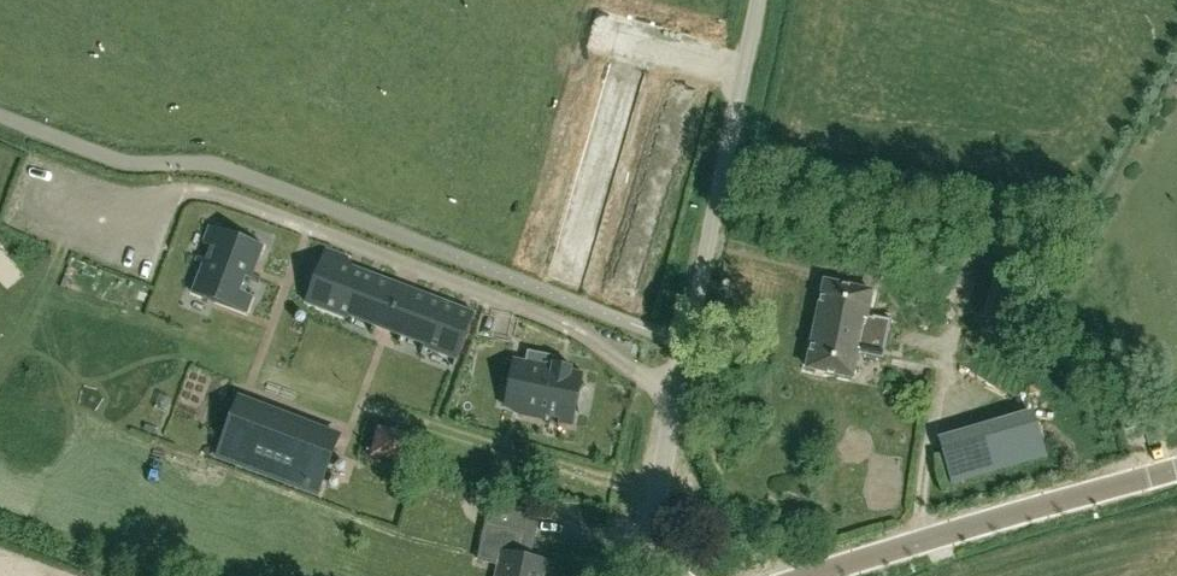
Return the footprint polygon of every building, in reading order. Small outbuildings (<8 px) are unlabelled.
[(594,88),(625,92),(627,73),(597,69),(594,88)] [(663,87),(657,118),(681,123),(687,92),(663,87)] [(649,129),(644,158),(666,161),(670,133),(649,129)] [(635,211),(657,213),(659,161),(637,160),(635,211)] [(264,245),(209,225),(190,297),(212,314),(247,316),(255,296),(249,296),(254,283),(264,245)] [(620,229),(608,279),(632,284),(643,235),(620,229)] [(325,252),(301,309),(457,364),(477,316),(351,272),(348,260),(325,252)] [(807,366),(852,376),(857,349),(880,354),(886,322),(865,317),(871,288),(825,279),(807,366)] [(513,363),(504,412),(573,429),(584,377),(552,370),(553,360),(526,355),(526,365),(513,363)] [(182,380),(137,363),(119,408),(164,425),(182,380)] [(414,448),(431,402),(363,377),(346,422),(414,448)] [(247,400),(240,417),(318,447),(324,429),(247,400)] [(933,429),(943,473),(1040,452),(1030,408),(933,429)] [(1136,426),(1133,411),(1122,414),(1126,428),(1136,426)] [(304,486),(318,448),(240,421),(227,458),(304,486)] [(546,563),(520,558),(526,534),(485,526),(477,564),(500,569),(499,575),(543,575),(546,563)]
